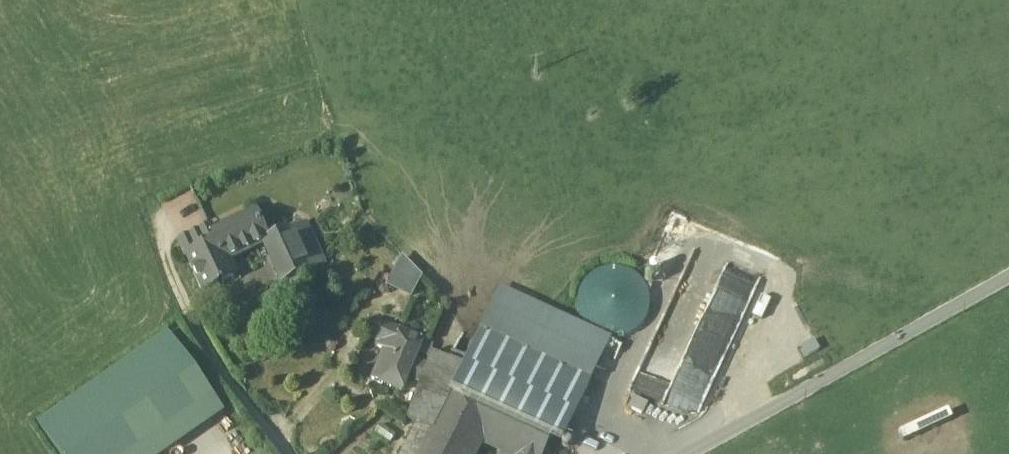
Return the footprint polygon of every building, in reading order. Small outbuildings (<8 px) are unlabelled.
[(214,236),(213,237),(216,244),(217,243),(223,256),(264,237),(255,218),(214,236)] [(305,224),(290,231),(291,232),(300,228),(304,238),(295,242),(310,274),(325,267),(305,224)] [(300,228),(291,232),(295,242),(304,238),(300,228)] [(210,229),(189,239),(196,253),(216,244),(213,237),(214,236),(210,229)] [(290,231),(265,243),(285,286),(310,275),(295,242),(291,232),(290,231)] [(196,253),(189,239),(179,243),(186,258),(187,258),(196,253)] [(196,253),(187,258),(204,294),(234,280),(223,256),(217,243),(216,244),(196,253)] [(403,260),(389,287),(410,298),(420,278),(403,260)] [(699,414),(755,276),(723,263),(711,293),(679,279),(635,387),(663,399),(662,401),(670,404),(671,403),(699,414)] [(647,317),(650,303),(647,289),(639,277),(627,270),(613,267),(599,270),(588,278),(580,289),(577,303),(580,317),(588,329),(600,337),(614,339),(628,337),(639,329),(647,317)] [(497,296),(506,293),(519,288),(523,298),(542,292),(535,270),(479,287),(483,300),(497,296)] [(610,342),(506,293),(497,296),(484,326),(593,378),(610,342)] [(423,342),(377,321),(368,338),(379,344),(377,348),(383,351),(414,363),(417,355),(423,342)] [(38,419),(63,453),(160,453),(228,405),(170,325),(38,419)] [(593,378),(484,326),(464,367),(455,386),(555,433),(565,438),(593,378)] [(434,347),(423,342),(417,355),(429,360),(431,354),(434,347)] [(414,363),(383,351),(372,380),(401,394),(408,379),(414,363)] [(464,367),(431,354),(429,360),(426,368),(420,384),(407,423),(416,426),(416,424),(432,433),(456,386),(455,386),(464,367)] [(426,368),(414,363),(408,379),(420,384),(426,368)] [(456,386),(432,433),(421,453),(477,453),(485,438),(519,453),(521,453),(545,453),(555,433),(456,386)] [(402,453),(421,453),(432,433),(416,424),(416,426),(402,453)]
